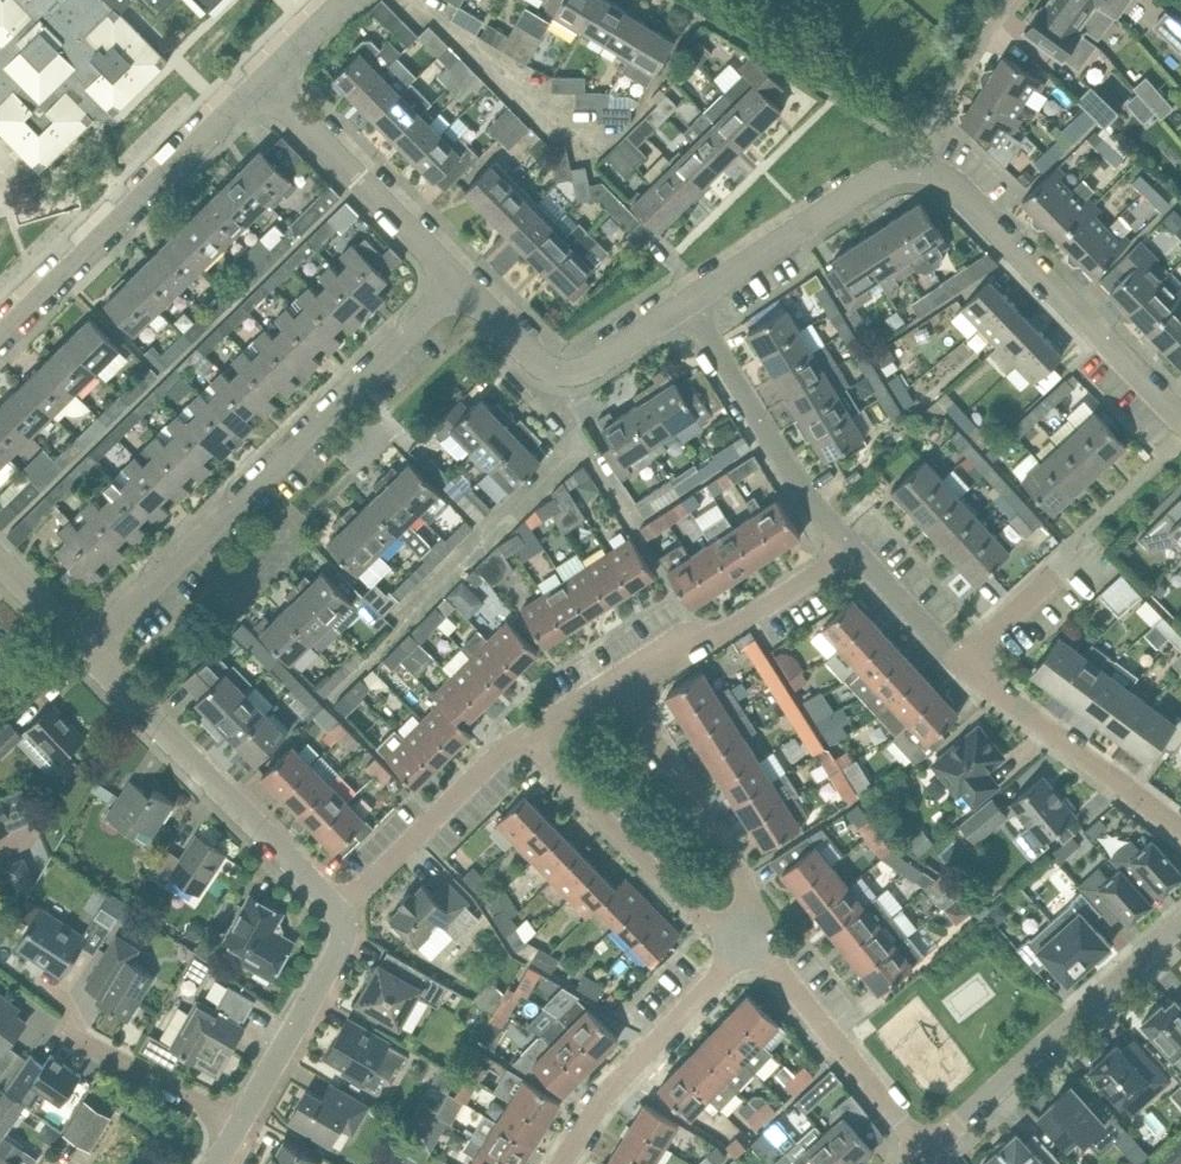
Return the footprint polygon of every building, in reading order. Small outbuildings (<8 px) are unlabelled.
[(40,170),(94,117),(91,114),(103,102),(114,114),(114,113),(168,61),(120,12),(117,9),(124,1),(128,5),(132,0),(0,0),(0,130),(40,170)] [(157,15),(172,0),(143,0),(157,15)] [(204,10),(209,15),(213,11),(224,0),(194,0),(204,10)] [(384,0),(380,0),(370,10),(407,47),(419,35),(384,0)] [(546,7),(556,13),(554,18),(567,26),(572,28),(579,32),(598,0),(551,0),(546,7)] [(579,32),(590,39),(592,35),(601,40),(606,43),(625,10),(620,8),(608,0),(598,0),(579,32)] [(1093,0),(1049,0),(1045,6),(1078,29),(1082,24),(1100,38),(1115,17),(1093,0)] [(1115,17),(1117,18),(1131,0),(1093,0),(1115,17)] [(1078,29),(1045,6),(1043,4),(1039,9),(1037,8),(1028,19),(1031,21),(1024,30),(1064,59),(1064,58),(1080,69),(1099,44),(1078,29)] [(484,20),(459,5),(452,18),(476,33),(484,20)] [(625,10),(606,43),(619,50),(616,55),(625,60),(628,61),(650,25),(647,24),(625,10)] [(1155,25),(1180,49),(1180,24),(1166,10),(1165,11),(1166,12),(1157,22),(1155,25)] [(489,22),(480,36),(514,56),(529,31),(516,23),(509,34),(489,22)] [(429,25),(419,35),(439,56),(450,45),(429,25)] [(625,60),(620,69),(648,86),(656,72),(663,60),(675,40),(650,25),(628,61),(625,60)] [(542,38),(529,31),(514,56),(527,63),(542,38)] [(355,98),(385,68),(402,52),(390,39),(381,48),(371,39),(363,39),(355,47),(359,52),(334,77),(355,98)] [(709,54),(698,43),(688,54),(698,64),(709,54)] [(698,64),(688,54),(677,65),(687,75),(693,69),(697,74),(703,69),(698,64)] [(449,86),(469,65),(459,55),(438,75),(449,86)] [(724,91),(761,129),(782,108),(772,98),(784,86),(753,55),(740,67),(744,71),(724,91)] [(989,77),(1025,100),(1034,86),(1040,90),(1045,82),(1003,55),(989,77)] [(480,76),(469,65),(449,86),(459,96),(480,76)] [(358,109),(371,122),(401,92),(390,81),(394,77),(385,68),(355,98),(362,105),(358,109)] [(586,76),(552,75),(552,91),(576,91),(585,91),(586,76)] [(1025,100),(989,77),(975,99),(1017,126),(1022,118),(1016,114),(1025,100)] [(1160,118),(1172,107),(1146,77),(1135,87),(1134,85),(1132,86),(1160,118)] [(1105,127),(1109,123),(1115,130),(1123,122),(1116,116),(1118,114),(1091,87),(1079,99),(1077,98),(1076,99),(1105,127)] [(585,91),(576,91),(576,106),(598,107),(609,106),(609,92),(585,91)] [(740,149),(761,129),(724,91),(703,111),(740,149)] [(412,104),(401,92),(371,122),(383,134),(387,131),(395,138),(425,108),(417,99),(412,104)] [(678,105),(668,94),(657,105),(668,115),(678,105)] [(1012,133),(1017,126),(975,99),(961,121),(997,144),(1006,130),(1012,133)] [(657,126),(668,115),(657,105),(646,115),(657,126)] [(520,116),(509,106),(489,126),(499,137),(520,116)] [(598,122),(631,122),(631,106),(609,106),(598,107),(598,122)] [(425,108),(395,138),(415,159),(441,133),(430,122),(435,118),(425,108)] [(1085,108),(1081,113),(1080,112),(1071,120),(1082,132),(1091,123),(1090,122),(1095,118),(1085,108)] [(704,132),(694,142),(720,169),(740,149),(703,111),(693,121),(704,132)] [(531,127),(520,116),(499,137),(510,148),(531,127)] [(1111,163),(1114,166),(1124,157),(1096,129),(1086,138),(1104,156),(1085,175),(1090,182),(1111,163)] [(453,145),(441,133),(415,159),(435,180),(446,170),(456,180),(480,156),(461,136),(453,145)] [(627,134),(616,145),(636,166),(647,155),(627,134)] [(261,149),(238,172),(268,202),(273,207),(295,184),(285,174),(303,156),(282,135),(264,153),(261,149)] [(700,189),(720,169),(694,142),(682,154),(678,150),(670,158),(700,189)] [(1055,143),(1045,153),(1052,161),(1063,151),(1055,143)] [(573,177),(571,168),(566,145),(551,148),(558,180),(573,177)] [(626,176),(636,166),(616,145),(606,155),(626,176)] [(1034,163),(1042,171),(1052,161),(1045,153),(1034,163)] [(679,209),(700,189),(670,158),(660,168),(663,172),(653,182),(679,209)] [(486,211),(517,181),(496,160),(466,190),(486,211)] [(593,198),(590,184),(585,165),(571,168),(573,177),(578,201),(593,198)] [(1058,165),(1022,200),(1041,219),(1072,189),(1061,177),(1065,173),(1058,165)] [(246,223),(268,202),(238,172),(216,193),(246,223)] [(1169,203),(1140,174),(1132,182),(1161,211),(1169,203)] [(506,231),(537,201),(517,181),(486,211),(506,231)] [(621,200),(610,189),(602,181),(590,184),(593,198),(599,200),(610,210),(621,200)] [(658,230),(679,209),(653,182),(641,194),(637,190),(628,199),(658,230)] [(290,224),(292,226),(301,235),(342,195),(330,184),(290,224)] [(1041,219),(1059,237),(1094,203),(1088,196),(1084,200),(1072,189),(1041,219)] [(224,245),(246,223),(216,193),(195,215),(224,245)] [(307,240),(314,247),(317,249),(338,228),(341,230),(359,213),(347,200),(307,240)] [(640,248),(654,233),(621,200),(610,210),(630,231),(626,235),(640,248)] [(537,201),(506,231),(526,252),(557,222),(537,201)] [(899,215),(933,267),(941,262),(942,249),(949,244),(921,201),(899,215)] [(1101,209),(1094,203),(1059,237),(1076,256),(1108,225),(1097,214),(1101,209)] [(224,245),(195,215),(173,236),(202,266),(224,245)] [(899,215),(877,229),(906,273),(915,266),(926,271),(933,267),(899,215)] [(557,222),(526,252),(547,272),(588,231),(580,222),(569,234),(557,222)] [(1119,237),(1108,225),(1076,256),(1095,275),(1131,240),(1124,233),(1119,237)] [(270,248),(279,256),(301,235),(292,226),(270,248)] [(877,229),(856,243),(879,278),(890,295),(898,290),(900,277),(906,273),(877,229)] [(598,240),(588,231),(547,272),(567,293),(568,292),(575,299),(591,283),(584,276),(597,263),(586,251),(598,240)] [(180,288),(202,266),(173,236),(151,258),(180,288)] [(348,262),(338,273),(365,300),(373,309),(385,297),(377,289),(387,278),(385,276),(403,258),(390,246),(382,254),(366,237),(356,246),(353,243),(341,254),(348,262)] [(292,268),(314,247),(307,240),(285,261),(292,268)] [(1158,257),(1142,240),(1117,263),(1127,274),(1110,290),(1129,310),(1163,278),(1150,265),(1158,257)] [(866,321),(856,305),(873,294),(867,285),(879,278),(856,243),(834,257),(846,276),(834,284),(846,304),(843,306),(856,327),(866,321)] [(279,256),(270,248),(248,269),(257,278),(279,256)] [(158,309),(180,288),(151,258),(129,279),(158,309)] [(292,268),(285,261),(263,282),(270,290),(292,268)] [(365,300),(338,273),(330,265),(319,276),(327,283),(316,294),(343,321),(352,330),(363,318),(355,310),(365,300)] [(951,295),(976,278),(967,265),(942,282),(951,295)] [(257,278),(248,269),(226,291),(235,300),(257,278)] [(1180,298),(1180,285),(1175,290),(1163,278),(1129,310),(1148,330),(1180,298)] [(158,309),(129,279),(106,301),(136,331),(147,320),(158,330),(169,319),(158,309)] [(961,308),(980,327),(1009,299),(990,280),(961,308)] [(249,311),(270,290),(263,282),(242,304),(249,311)] [(838,307),(824,285),(815,291),(829,312),(838,307)] [(305,304),(295,315),(322,342),(330,351),(342,340),(333,331),(343,321),(316,294),(309,286),(298,297),(305,304)] [(929,309),(939,302),(931,290),(921,297),(929,309)] [(235,300),(226,291),(204,312),(213,321),(235,300)] [(929,309),(921,297),(912,303),(919,315),(929,309)] [(762,353),(800,330),(781,298),(756,316),(760,324),(748,331),(753,339),(748,342),(756,354),(761,351),(762,353)] [(1148,330),(1167,349),(1180,336),(1180,298),(1148,330)] [(1026,317),(1009,299),(980,327),(998,345),(1026,317)] [(220,325),(227,332),(249,311),(242,304),(220,325)] [(322,342),(295,315),(287,307),(276,318),(283,325),(273,336),(309,372),(320,361),(312,352),(322,342)] [(831,333),(838,328),(841,333),(850,328),(838,307),(829,312),(821,317),(831,333)] [(213,321),(204,312),(183,334),(191,343),(213,321)] [(67,340),(97,370),(119,348),(90,317),(67,340)] [(998,345),(1016,363),(1044,335),(1026,317),(998,345)] [(205,353),(227,332),(220,325),(198,346),(205,353)] [(273,336),(266,328),(255,339),(262,346),(251,357),(278,385),(287,394),(298,383),(300,385),(311,374),(309,372),(273,336)] [(854,354),(863,349),(850,328),(841,333),(854,354)] [(800,330),(762,353),(774,374),(813,351),(800,330)] [(191,343),(183,334),(162,354),(153,345),(145,352),(163,370),(191,343)] [(1063,354),(1044,335),(1016,363),(1035,381),(1063,354)] [(1167,349),(1180,364),(1180,336),(1167,349)] [(45,361),(75,391),(97,370),(67,340),(45,361)] [(198,346),(176,368),(184,375),(205,353),(198,346)] [(867,375),(876,370),(863,349),(854,354),(867,375)] [(278,385),(251,357),(244,350),(233,360),(240,368),(230,378),(257,406),(265,415),(277,403),(268,395),(278,385)] [(826,372),(813,351),(774,374),(787,395),(826,372)] [(23,382),(53,413),(75,391),(45,361),(23,382)] [(149,366),(121,394),(129,402),(158,375),(149,366)] [(697,416),(700,421),(725,404),(715,389),(703,397),(689,376),(678,383),(667,366),(653,375),(656,380),(646,387),(674,431),(697,416)] [(155,389),(162,396),(184,375),(176,368),(155,389)] [(880,396),(889,391),(876,370),(867,375),(880,396)] [(247,416),(257,406),(230,378),(222,371),(211,382),(219,389),(208,399),(244,436),(255,425),(247,416)] [(826,372),(787,395),(800,416),(839,393),(826,372)] [(898,374),(890,379),(898,392),(906,387),(898,374)] [(1067,379),(1048,396),(1055,403),(1074,386),(1067,379)] [(2,404),(31,434),(53,413),(23,382),(2,404)] [(674,431),(646,387),(634,395),(639,403),(627,411),(655,454),(667,446),(662,439),(674,431)] [(915,401),(906,387),(898,392),(906,406),(915,401)] [(808,440),(813,437),(851,414),(860,409),(847,388),(839,393),(800,416),(805,424),(800,427),(808,440)] [(155,389),(133,410),(140,417),(162,396),(155,389)] [(889,391),(880,396),(893,418),(902,413),(889,391)] [(197,411),(187,421),(213,449),(222,457),(233,446),(235,449),(246,438),(244,436),(208,399),(201,392),(190,403),(197,411)] [(129,402),(121,394),(99,415),(107,424),(129,402)] [(1037,420),(1055,403),(1048,396),(1030,412),(1037,420)] [(463,456),(471,448),(508,412),(498,401),(491,408),(481,398),(469,409),(460,399),(433,426),(463,456)] [(955,401),(948,407),(958,419),(965,412),(955,401)] [(9,456),(31,434),(2,404),(0,406),(0,446),(9,456)] [(133,410),(112,431),(119,438),(140,417),(133,410)] [(614,444),(603,451),(620,477),(632,469),(638,469),(650,461),(655,454),(627,411),(615,419),(610,411),(598,419),(614,444)] [(1096,411),(1078,428),(1108,461),(1127,444),(1096,411)] [(491,468),(531,428),(521,418),(517,421),(508,412),(471,448),(491,468)] [(965,412),(958,419),(969,431),(976,425),(965,412)] [(1040,432),(1033,424),(1037,420),(1030,412),(1012,429),(1026,445),(1040,432)] [(203,458),(213,449),(187,421),(179,413),(168,424),(175,432),(165,442),(201,478),(212,467),(203,458)] [(865,435),(851,414),(813,437),(826,459),(865,435)] [(99,415),(77,437),(85,446),(107,424),(99,415)] [(531,428),(491,468),(511,489),(548,453),(538,443),(542,439),(531,428)] [(1090,478),(1108,461),(1078,428),(1059,445),(1090,478)] [(950,436),(968,455),(975,448),(958,429),(950,436)] [(1019,437),(1026,445),(1012,429),(993,446),(1000,454),(1019,437)] [(112,431),(90,453),(97,460),(119,438),(112,431)] [(201,478),(165,442),(158,434),(146,446),(153,453),(143,463),(170,491),(178,500),(190,488),(182,480),(192,470),(201,478)] [(85,446),(77,437),(55,459),(64,467),(85,446)] [(715,457),(698,468),(704,477),(740,453),(732,442),(713,454),(715,457)] [(1072,494),(1090,478),(1059,445),(1041,461),(1072,494)] [(9,456),(0,446),(0,465),(9,456)] [(968,455),(984,473),(992,466),(975,448),(968,455)] [(439,480),(446,472),(426,452),(418,459),(439,480)] [(761,464),(754,452),(727,470),(734,481),(761,464)] [(97,460),(90,453),(68,474),(75,481),(97,460)] [(122,484),(148,513),(157,521),(168,510),(160,501),(170,491),(143,463),(136,456),(125,467),(132,474),(122,484)] [(55,459),(33,480),(42,489),(64,467),(55,459)] [(892,489),(910,508),(943,477),(926,459),(892,489)] [(1041,461),(1022,478),(1053,512),(1072,494),(1041,461)] [(440,492),(411,462),(400,472),(393,465),(383,475),(419,512),(440,492)] [(581,482),(591,476),(584,465),(574,471),(581,482)] [(1009,484),(992,466),(984,473),(1001,491),(1009,484)] [(698,468),(675,484),(680,492),(704,477),(698,468)] [(734,481),(727,470),(717,476),(724,488),(734,481)] [(439,480),(459,500),(466,493),(446,472),(439,480)] [(54,502),(75,481),(68,474),(47,495),(54,502)] [(370,502),(399,532),(400,531),(407,539),(416,530),(414,527),(424,517),(419,512),(383,475),(373,485),(380,492),(370,502)] [(139,522),(148,513),(122,484),(115,477),(103,488),(110,496),(100,505),(127,534),(135,542),(147,531),(139,522)] [(910,508),(926,526),(960,496),(943,477),(910,508)] [(33,480),(32,478),(0,509),(0,526),(2,528),(42,489),(33,480)] [(645,516),(680,492),(675,484),(671,478),(635,501),(645,516)] [(553,491),(555,495),(563,507),(553,514),(565,532),(587,517),(563,481),(553,491)] [(1009,517),(1025,502),(1009,484),(1001,491),(1017,509),(1009,517)] [(685,498),(692,509),(701,503),(694,492),(685,498)] [(487,513),(466,493),(459,500),(479,521),(487,513)] [(57,504),(54,502),(47,495),(25,516),(35,526),(57,504)] [(546,502),(553,514),(563,507),(555,495),(546,502)] [(976,514),(960,496),(926,526),(943,544),(976,514)] [(117,543),(127,534),(100,505),(93,498),(81,509),(89,517),(79,527),(105,555),(114,564),(125,552),(117,543)] [(692,509),(685,498),(663,512),(670,523),(692,509)] [(1180,541),(1180,500),(1179,498),(1138,537),(1148,548),(1150,547),(1180,540),(1180,541)] [(801,535),(778,499),(755,513),(778,549),(801,535)] [(399,532),(370,502),(359,512),(353,505),(343,515),(379,552),(399,532)] [(546,502),(536,508),(543,520),(553,514),(546,502)] [(1009,517),(1026,536),(1042,521),(1025,502),(1009,517)] [(670,523),(663,512),(641,527),(648,538),(658,531),(670,523)] [(778,549),(755,513),(734,527),(757,563),(778,549)] [(712,541),(735,577),(757,563),(734,527),(725,514),(703,528),(712,541)] [(943,544),(959,562),(993,532),(976,514),(943,544)] [(358,572),(379,552),(343,515),(332,524),(339,531),(328,542),(358,572)] [(105,555),(79,527),(71,519),(60,531),(68,539),(57,550),(92,585),(104,573),(95,565),(105,555)] [(443,535),(442,536),(453,547),(474,526),(466,519),(446,539),(443,535)] [(526,543),(518,532),(508,538),(515,550),(526,543)] [(1010,551),(993,532),(959,562),(977,581),(1010,551)] [(432,567),(453,547),(442,536),(422,555),(426,559),(425,559),(432,567)] [(508,538),(499,544),(506,556),(515,550),(508,538)] [(632,588),(654,574),(631,538),(609,552),(632,588)] [(712,541),(691,555),(714,591),(735,577),(712,541)] [(682,542),(660,557),(691,606),(714,591),(691,555),(682,542)] [(475,568),(486,578),(492,585),(514,567),(506,556),(499,544),(475,568)] [(632,588),(609,552),(587,566),(610,602),(632,588)] [(425,559),(405,579),(412,587),(432,567),(425,559)] [(610,602),(587,566),(565,580),(589,616),(610,602)] [(486,578),(475,568),(467,576),(477,586),(486,578)] [(306,574),(296,584),(332,621),(351,602),(372,623),(382,614),(363,594),(351,581),(342,590),(323,571),(312,581),(306,574)] [(1139,591),(1122,573),(1110,583),(1131,605),(1142,595),(1139,591)] [(400,599),(412,587),(405,579),(389,595),(376,582),(363,594),(382,614),(383,615),(400,599)] [(589,616),(565,580),(544,594),(567,630),(589,616)] [(1158,580),(1148,590),(1158,599),(1168,589),(1158,580)] [(484,602),(463,581),(449,595),(470,616),(484,602)] [(1131,605),(1110,583),(1099,594),(1119,616),(1131,605)] [(312,641),(332,621),(296,584),(285,594),(292,601),(282,611),(312,641)] [(567,630),(544,594),(522,608),(545,644),(567,630)] [(853,598),(837,613),(833,610),(816,621),(840,646),(871,617),(853,598)] [(448,615),(438,605),(429,615),(439,625),(448,615)] [(291,662),(312,641),(282,611),(272,621),(265,614),(254,625),(291,662)] [(429,615),(421,622),(431,632),(439,625),(429,615)] [(1156,622),(1169,636),(1175,642),(1180,637),(1180,633),(1177,629),(1163,615),(1156,622)] [(889,636),(871,617),(840,646),(858,665),(889,636)] [(489,638),(519,669),(538,650),(507,620),(489,638)] [(272,667),(280,659),(243,621),(235,629),(272,667)] [(906,655),(889,636),(858,665),(845,678),(862,696),(906,655)] [(1056,690),(1084,654),(1060,636),(1033,673),(1056,690)] [(501,687),(519,669),(489,638),(470,656),(501,687)] [(744,645),(758,667),(769,660),(755,638),(744,645)] [(401,642),(393,650),(402,660),(410,652),(401,642)] [(1056,690),(1079,707),(1106,671),(1107,671),(1115,659),(1092,643),(1084,654),(1056,690)] [(358,648),(337,668),(345,676),(365,656),(358,648)] [(393,650),(384,659),(393,669),(402,660),(393,650)] [(247,692),(210,654),(184,681),(200,697),(196,701),(207,711),(200,718),(210,728),(247,692)] [(879,715),(924,674),(906,655),(862,696),(879,715)] [(501,687),(470,656),(452,675),(483,705),(501,687)] [(272,667),(291,688),(299,680),(280,659),(272,667)] [(758,667),(772,689),(783,682),(769,660),(758,667)] [(325,696),(345,676),(337,668),(317,688),(325,696)] [(681,716),(717,693),(703,671),(667,694),(681,716)] [(1129,688),(1107,671),(1106,671),(1079,707),(1102,724),(1129,688)] [(802,672),(790,678),(796,688),(808,681),(802,672)] [(941,693),(924,674),(879,715),(897,734),(941,693)] [(483,705),(452,675),(434,692),(442,700),(441,700),(472,731),(472,730),(465,723),(483,705)] [(361,677),(353,685),(363,695),(371,687),(361,677)] [(305,716),(320,701),(299,680),(291,688),(288,691),(295,698),(291,702),(305,716)] [(772,689),(786,711),(797,704),(783,682),(772,689)] [(353,685),(344,694),(354,704),(363,695),(353,685)] [(1124,741),(1152,705),(1129,688),(1102,724),(1124,741)] [(267,712),(247,692),(210,728),(220,738),(227,731),(237,742),(267,712)] [(717,693),(681,716),(695,738),(731,715),(717,693)] [(959,712),(941,693),(897,734),(893,738),(915,762),(929,753),(946,737),(940,730),(959,712)] [(472,731),(441,700),(423,718),(453,749),(472,731)] [(85,737),(54,704),(29,728),(60,760),(71,750),(76,750),(82,744),(82,739),(85,737)] [(786,711),(799,732),(811,725),(797,704),(786,711)] [(823,704),(811,711),(817,721),(829,714),(823,704)] [(338,738),(348,728),(324,705),(315,714),(338,738)] [(1152,705),(1124,741),(1148,759),(1160,742),(1172,751),(1170,753),(1171,754),(1180,743),(1180,717),(1178,714),(1173,721),(1152,705)] [(709,760),(745,737),(757,729),(743,707),(731,715),(695,738),(709,760)] [(267,712),(237,742),(247,752),(240,758),(250,769),(287,733),(267,712)] [(835,724),(829,714),(817,721),(823,731),(835,724)] [(453,749),(423,718),(404,737),(435,767),(453,749)] [(11,723),(0,733),(0,756),(22,735),(11,723)] [(817,735),(811,725),(799,732),(806,742),(817,735)] [(962,790),(974,805),(998,785),(986,770),(1004,755),(979,725),(933,763),(958,793),(962,790)] [(356,736),(348,728),(338,738),(347,746),(356,736)] [(386,755),(416,786),(435,767),(404,737),(386,755)] [(709,760),(723,781),(759,758),(745,737),(709,760)] [(312,764),(293,745),(262,774),(281,793),(312,764)] [(830,774),(842,767),(836,756),(830,748),(824,747),(816,752),(830,774)] [(836,756),(842,767),(855,759),(847,748),(836,756)] [(366,766),(374,774),(384,765),(376,756),(366,766)] [(772,780),(759,758),(723,781),(736,803),(772,780)] [(330,782),(312,764),(281,793),(299,812),(330,782)] [(383,782),(392,773),(384,765),(374,774),(383,782)] [(828,790),(834,786),(844,779),(848,777),(842,767),(830,774),(822,779),(828,790)] [(772,780),(736,803),(750,825),(786,802),(800,793),(785,771),(772,780)] [(1025,790),(1011,802),(1029,823),(1029,824),(1044,842),(1045,840),(1055,832),(1064,842),(1075,832),(1067,823),(1076,814),(1073,810),(1076,806),(1067,795),(1062,797),(1054,787),(1051,789),(1044,780),(1046,778),(1044,775),(1025,790)] [(145,789),(131,780),(107,816),(135,834),(141,825),(153,833),(174,801),(154,788),(149,795),(143,791),(145,789)] [(348,800),(330,782),(299,812),(317,830),(348,800)] [(112,796),(95,784),(90,793),(107,804),(112,796)] [(402,798),(410,790),(403,784),(396,792),(402,798)] [(33,821),(21,790),(6,797),(5,794),(0,796),(0,836),(9,832),(7,829),(12,827),(12,829),(33,821)] [(525,795),(496,823),(515,842),(544,814),(525,795)] [(992,795),(959,823),(975,841),(1007,814),(992,795)] [(373,827),(348,800),(317,830),(336,849),(354,831),(361,839),(373,827)] [(800,824),(786,802),(750,825),(764,847),(800,824)] [(847,811),(867,837),(877,829),(858,803),(847,811)] [(544,814),(515,842),(533,860),(562,832),(544,814)] [(1093,838),(1108,825),(1100,816),(1085,829),(1093,838)] [(867,837),(882,858),(893,849),(877,829),(867,837)] [(551,879),(580,850),(562,832),(533,860),(551,879)] [(155,869),(152,873),(166,882),(172,874),(199,892),(201,889),(216,899),(231,877),(216,867),(225,853),(197,834),(182,858),(168,849),(155,869)] [(782,871),(799,892),(832,865),(816,844),(809,834),(784,851),(793,862),(782,871)] [(1059,864),(1080,844),(1072,835),(1050,854),(1052,856),(1059,864)] [(1119,869),(1120,868),(1129,879),(1130,878),(1141,869),(1163,893),(1175,882),(1177,884),(1180,881),(1180,867),(1179,869),(1153,839),(1141,850),(1131,839),(1110,858),(1119,869)] [(882,858),(904,873),(912,862),(893,849),(882,858)] [(598,869),(580,850),(551,879),(569,897),(598,869)] [(36,880),(22,854),(0,866),(0,878),(9,895),(36,880)] [(1052,856),(1020,885),(1030,896),(1062,867),(1059,864),(1052,856)] [(912,862),(904,873),(916,880),(923,869),(912,862)] [(848,885),(832,865),(799,892),(815,912),(848,885)] [(473,866),(464,875),(472,884),(482,875),(473,866)] [(1152,903),(1130,878),(1129,879),(1120,868),(1119,869),(1109,878),(1099,867),(1079,885),(1082,889),(1098,907),(1109,897),(1131,922),(1142,912),(1143,915),(1151,908),(1149,905),(1152,903)] [(615,887),(598,869),(569,897),(588,916),(626,877),(625,877),(615,887)] [(954,900),(962,887),(941,873),(931,889),(941,896),(943,893),(954,900)] [(472,884),(480,892),(489,882),(482,875),(472,884)] [(644,896),(626,877),(588,916),(598,906),(615,924),(644,896)] [(401,933),(404,930),(418,944),(430,932),(427,928),(437,919),(445,926),(469,901),(447,879),(433,893),(423,883),(413,894),(410,891),(400,901),(403,904),(390,917),(396,922),(393,926),(401,933)] [(1079,885),(1077,884),(1061,898),(1068,906),(1052,921),(1090,963),(1100,953),(1103,957),(1112,949),(1109,945),(1111,943),(1088,917),(1098,908),(1098,907),(1082,889),(1079,885)] [(815,912),(831,932),(864,905),(848,885),(815,912)] [(962,887),(954,900),(978,915),(985,903),(962,887)] [(95,916),(94,917),(111,927),(112,927),(120,914),(127,903),(110,892),(95,916)] [(283,912),(251,894),(224,940),(244,952),(240,959),(256,968),(258,965),(274,974),(293,941),(280,933),(282,930),(279,920),(283,912)] [(662,914),(644,896),(615,924),(633,942),(662,914)] [(880,925),(864,905),(831,932),(847,951),(880,925)] [(29,927),(16,947),(62,976),(75,956),(83,945),(88,936),(83,933),(42,906),(29,927)] [(505,907),(494,914),(500,924),(512,917),(511,916),(505,907)] [(662,914),(633,942),(652,962),(681,933),(662,914)] [(512,917),(500,924),(506,934),(518,926),(512,917)] [(1028,928),(1013,942),(1034,965),(1045,956),(1068,982),(1090,963),(1052,921),(1035,935),(1028,928)] [(847,951),(863,971),(896,945),(880,925),(847,951)] [(128,1020),(155,975),(132,961),(139,949),(117,935),(85,986),(100,995),(96,1001),(128,1020)] [(908,935),(896,945),(863,971),(880,992),(925,955),(908,935)] [(539,947),(532,959),(543,965),(549,953),(539,947)] [(358,1001),(400,1027),(420,995),(439,1005),(450,986),(388,950),(358,1001)] [(185,970),(201,980),(211,962),(196,952),(185,970)] [(559,959),(549,953),(543,965),(552,971),(559,959)] [(529,965),(522,978),(534,984),(541,972),(529,965)] [(585,974),(578,986),(588,992),(595,980),(585,974)] [(474,997),(489,1007),(503,988),(488,977),(474,997)] [(605,986),(595,980),(588,992),(598,998),(605,986)] [(219,1012),(198,1000),(171,1046),(185,1054),(184,1056),(218,1076),(234,1050),(232,1048),(244,1026),(237,1022),(241,1017),(244,1018),(253,1003),(254,1004),(256,999),(229,984),(217,1004),(222,1007),(219,1012)] [(20,1008),(0,993),(0,1049),(2,1050),(0,1053),(0,1078),(1,1079),(21,1054),(9,1044),(26,1021),(16,1013),(20,1008)] [(731,1013),(762,1042),(780,1023),(749,993),(731,1013)] [(503,996),(497,1008),(508,1015),(515,1003),(503,996)] [(600,1056),(619,1037),(578,997),(559,1015),(600,1056)] [(1180,1004),(1175,998),(1166,1007),(1162,1003),(1142,1022),(1174,1057),(1180,1051),(1180,1003),(1180,1004)] [(501,1027),(508,1015),(497,1008),(490,1020),(501,1027)] [(762,1042),(731,1013),(713,1031),(755,1071),(773,1052),(762,1042)] [(541,1033),(542,1034),(582,1074),(600,1056),(559,1015),(541,1033)] [(389,1043),(390,1041),(349,1017),(332,1045),(335,1047),(328,1058),(345,1068),(343,1071),(365,1084),(374,1069),(391,1079),(398,1067),(400,1068),(408,1054),(389,1043)] [(738,1090),(755,1071),(713,1031),(695,1049),(738,1090)] [(540,1070),(564,1093),(582,1074),(542,1034),(514,1062),(536,1076),(540,1070)] [(1121,1104),(1123,1102),(1132,1113),(1170,1079),(1141,1046),(1129,1057),(1117,1044),(1105,1055),(1101,1051),(1090,1061),(1093,1065),(1089,1069),(1121,1104)] [(738,1090),(695,1049),(678,1068),(709,1098),(720,1108),(738,1090)] [(25,1061),(6,1087),(21,1097),(32,1081),(47,1092),(62,1103),(70,1091),(82,1074),(63,1062),(64,1060),(63,1059),(62,1060),(56,1057),(57,1055),(56,1054),(54,1056),(50,1053),(44,1062),(30,1053),(25,1061)] [(468,1073),(479,1080),(486,1068),(474,1061),(468,1073)] [(449,1091),(458,1075),(441,1065),(431,1082),(449,1091)] [(804,1084),(814,1075),(805,1065),(795,1074),(804,1084)] [(709,1098),(678,1068),(660,1087),(690,1117),(709,1098)] [(819,1080),(816,1083),(825,1094),(841,1079),(832,1069),(819,1080)] [(472,1091),(479,1080),(468,1073),(455,1095),(455,1096),(464,1101),(467,1103),(472,1091)] [(804,1084),(795,1074),(785,1082),(794,1093),(804,1084)] [(547,1122),(561,1100),(525,1077),(511,1100),(547,1122)] [(331,1083),(322,1097),(308,1088),(289,1120),(330,1144),(340,1127),(353,1134),(369,1105),(331,1083)] [(1052,1102),(1053,1104),(1038,1118),(1066,1150),(1082,1136),(1085,1139),(1087,1138),(1100,1153),(1120,1135),(1119,1134),(1126,1128),(1094,1091),(1085,1099),(1074,1087),(1077,1085),(1076,1083),(1073,1086),(1072,1084),(1052,1102)] [(6,1135),(27,1104),(7,1090),(0,1100),(0,1143),(6,1135)] [(464,1101),(455,1096),(455,1095),(449,1091),(436,1114),(447,1121),(451,1124),(464,1101)] [(833,1123),(823,1132),(852,1163),(860,1163),(868,1157),(867,1156),(874,1149),(856,1129),(870,1116),(851,1093),(833,1108),(831,1111),(830,1117),(831,1120),(833,1123)] [(112,1117),(85,1100),(64,1132),(91,1150),(112,1117)] [(534,1144),(547,1122),(511,1100),(498,1121),(485,1113),(485,1114),(534,1144)] [(768,1100),(758,1109),(767,1119),(776,1109),(768,1100)] [(679,1122),(646,1101),(632,1124),(665,1145),(679,1122)] [(767,1119),(758,1109),(748,1118),(757,1128),(767,1119)] [(447,1121),(436,1114),(424,1135),(408,1126),(404,1135),(430,1151),(447,1121)] [(534,1144),(485,1114),(472,1135),(518,1163),(521,1163),(534,1144)] [(823,1132),(815,1124),(797,1140),(785,1127),(786,1126),(778,1118),(765,1130),(785,1152),(796,1163),(852,1163),(823,1132)] [(665,1145),(632,1124),(618,1146),(648,1163),(653,1163),(665,1145)] [(1158,1130),(1142,1145),(1151,1155),(1167,1140),(1158,1130)] [(1053,1152),(1043,1161),(1017,1133),(1007,1142),(1005,1140),(1000,1141),(995,1143),(993,1147),(992,1153),(993,1154),(983,1163),(984,1163),(1064,1163),(1053,1152)] [(37,1156),(25,1148),(6,1135),(0,1143),(0,1163),(32,1163),(37,1156)] [(471,1163),(518,1163),(472,1135),(464,1148),(476,1156),(471,1163)] [(727,1146),(736,1156),(746,1147),(737,1137),(727,1146)] [(273,1149),(264,1163),(320,1163),(322,1161),(284,1140),(277,1152),(273,1149)] [(716,1145),(706,1156),(715,1163),(718,1163),(726,1156),(716,1145)] [(607,1163),(648,1163),(618,1146),(607,1163)] [(785,1152),(774,1162),(776,1163),(796,1163),(785,1152)]
